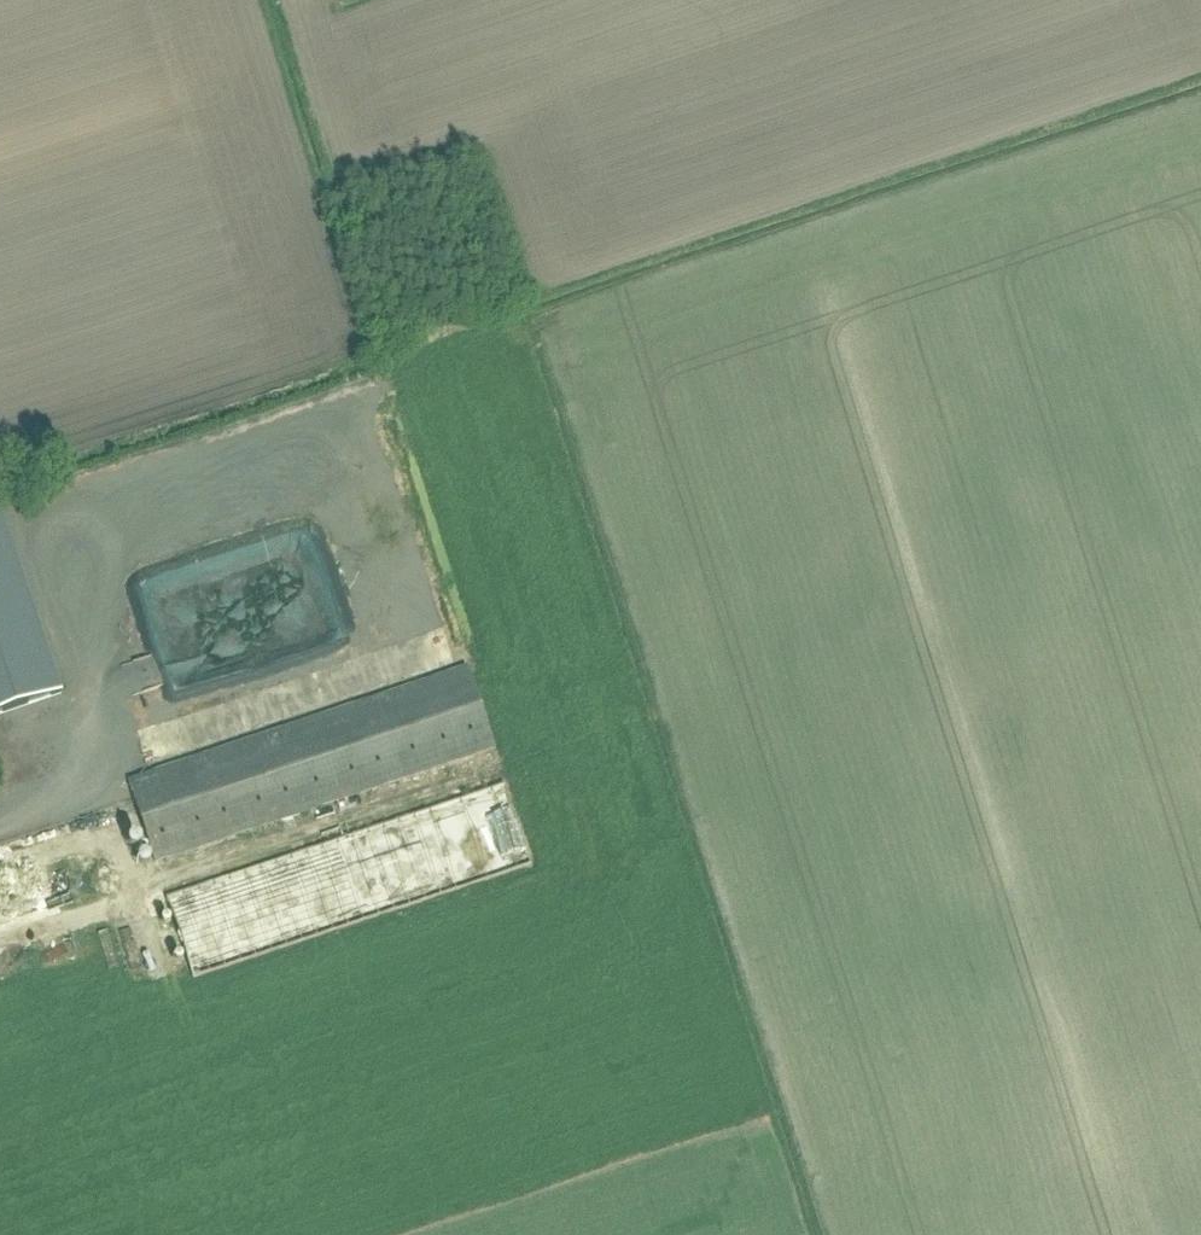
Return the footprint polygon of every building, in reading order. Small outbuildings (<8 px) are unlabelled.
[(0,520),(0,725),(61,706),(3,519),(0,520)] [(493,751),(466,669),(127,781),(154,864),(493,751)] [(532,867),(504,785),(165,897),(192,980),(532,867)]
